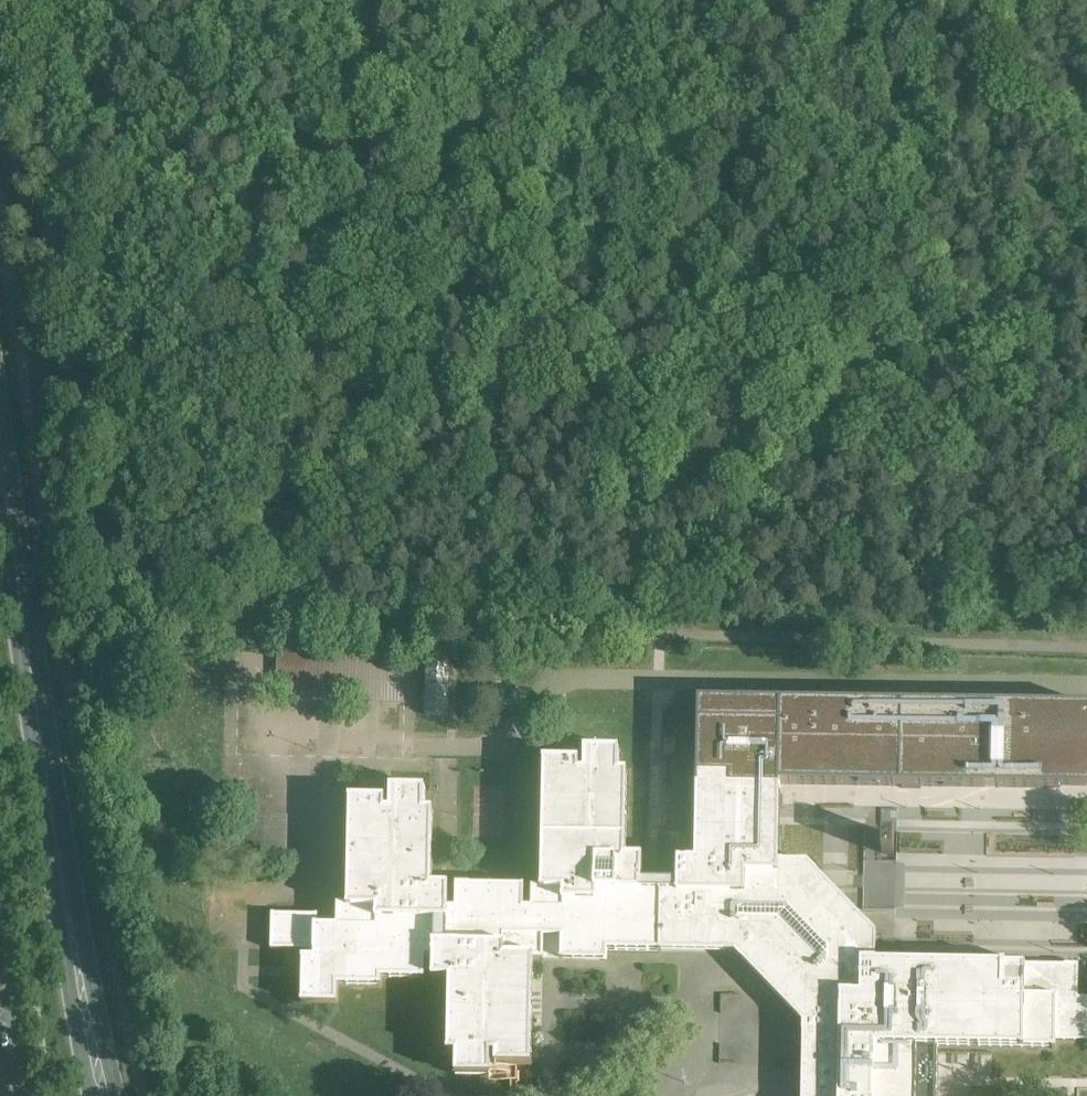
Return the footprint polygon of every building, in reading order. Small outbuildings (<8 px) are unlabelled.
[(311,685),(330,678),(324,661),(305,668),(311,685)] [(449,714),(450,662),(426,662),(426,713),(449,714)] [(406,666),(364,666),(363,701),(406,701),(406,666)] [(624,861),(625,775),(617,775),(618,752),(584,752),(583,763),(544,763),(543,889),(532,889),(532,908),(521,908),(521,889),(457,888),(456,910),(446,910),(446,888),(430,888),(431,812),(423,812),(424,791),(388,791),(388,802),(347,801),(347,815),(350,815),(349,908),(336,908),(336,928),(316,927),(316,916),(270,916),(270,949),(302,950),(301,1005),(335,1005),(336,986),(378,986),(379,979),(423,979),(423,957),(432,957),(432,980),(448,980),(448,1055),(455,1055),(455,1077),(490,1077),(490,1067),(493,1067),(531,1068),(532,960),(543,960),(544,950),(544,940),(563,941),(563,960),(606,960),(606,954),(622,954),(677,954),(735,955),(801,1023),(800,1087),(800,1095),(938,1095),(938,1081),(939,1047),(1056,1049),(1056,1041),(1086,1042),(1086,1001),(1079,1001),(1079,978),(1079,967),(876,964),(876,936),(807,864),(779,864),(780,787),(1086,792),(1086,706),(700,700),(699,862),(678,862),(678,882),(661,882),(661,885),(652,885),(642,884),(642,861),(624,861)]
